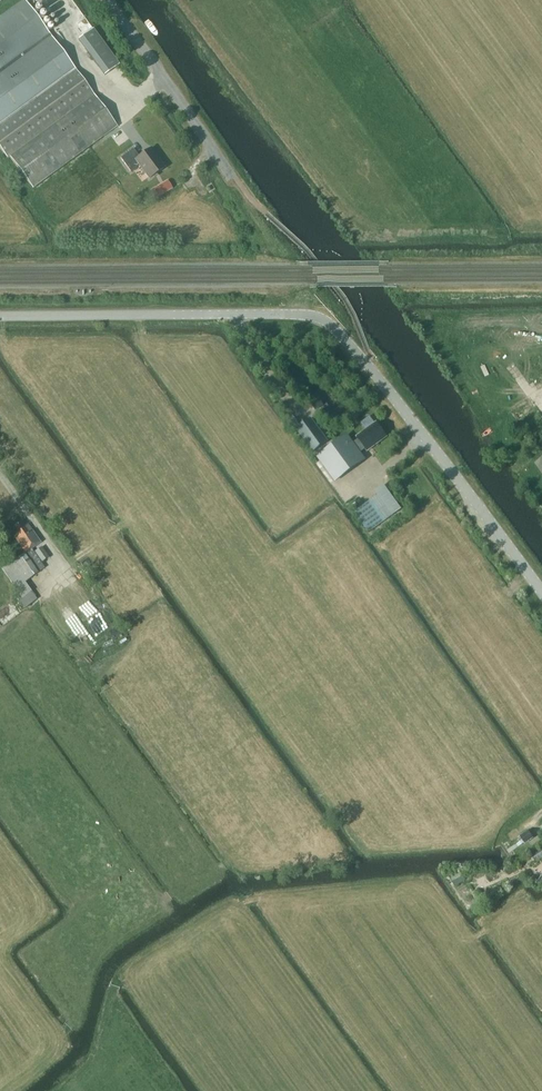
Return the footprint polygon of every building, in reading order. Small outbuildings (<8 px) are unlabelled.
[(7,157),(9,156),(32,187),(118,126),(25,0),(24,0),(0,17),(0,148),(7,157)] [(105,75),(119,64),(93,28),(78,39),(105,75)] [(164,168),(155,156),(156,155),(151,148),(139,157),(133,149),(121,158),(131,171),(139,165),(149,178),(164,168)] [(220,170),(224,168),(217,158),(213,161),(220,170)] [(167,181),(158,187),(163,195),(172,189),(167,181)] [(270,242),(268,248),(282,253),(285,246),(270,242)] [(328,441),(311,418),(296,429),(313,452),(328,441)] [(348,435),(317,458),(335,481),(365,459),(360,452),(365,448),(367,451),(386,437),(376,422),(357,436),(359,439),(353,443),(348,435)] [(385,489),(377,495),(379,498),(393,518),(402,512),(385,489)] [(393,518),(379,498),(355,515),(368,534),(393,518)] [(2,569),(23,598),(19,600),(25,608),(37,599),(32,591),(25,583),(45,568),(32,549),(41,543),(28,524),(25,527),(21,522),(13,528),(17,533),(13,535),(26,553),(17,559),(8,565),(4,568),(2,569)] [(35,552),(42,562),(49,557),(42,547),(35,552)] [(3,622),(21,610),(14,601),(0,611),(0,618),(3,622)] [(85,624),(73,631),(81,645),(93,637),(85,624)] [(529,833),(528,831),(520,837),(521,838),(524,842),(525,843),(532,837),(529,833)] [(531,855),(536,862),(541,858),(541,846),(531,855)] [(459,871),(450,876),(455,885),(464,880),(459,871)] [(483,893),(478,896),(482,902),(487,898),(483,893)]
